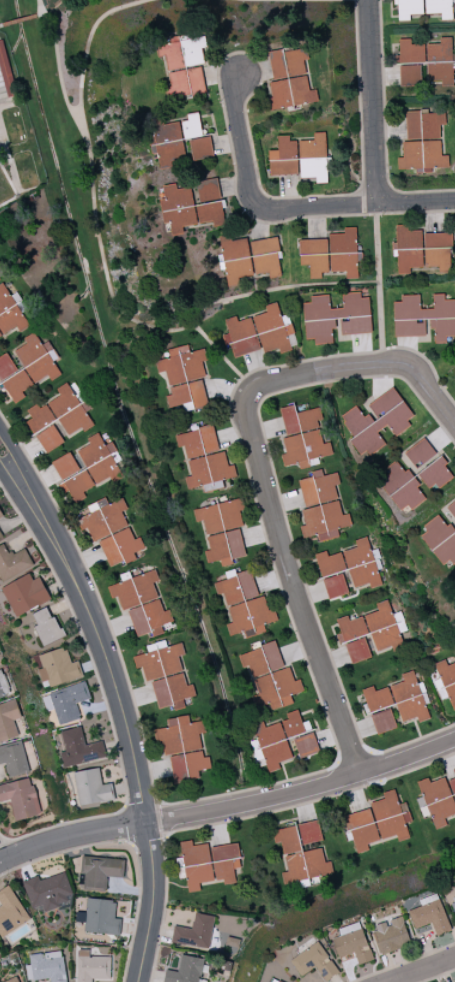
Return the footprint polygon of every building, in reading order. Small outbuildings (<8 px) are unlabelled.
[(397,21),(409,21),(409,14),(422,14),(422,0),(397,0),(397,21)] [(425,14),(440,13),(440,20),(452,19),(451,0),(424,0),(425,14)] [(205,93),(200,65),(203,65),(201,48),(206,47),(204,35),(170,40),(171,43),(156,45),(158,57),(165,56),(172,98),(205,93)] [(427,82),(440,82),(440,86),(453,86),(452,38),(439,38),(439,44),(410,45),(410,39),(398,39),(399,63),(427,63),(427,82)] [(270,110),(318,102),(316,90),(309,91),(304,60),(309,59),(307,47),(269,53),(273,82),(269,83),(272,98),(268,99),(270,110)] [(420,86),(419,64),(398,65),(399,86),(420,86)] [(405,111),(406,142),(402,142),(402,158),(397,158),(397,170),(415,169),(415,173),(430,173),(430,168),(448,168),(448,156),(440,156),(439,125),(445,125),(444,113),(428,114),(428,110),(405,111)] [(187,120),(180,121),(184,140),(202,136),(198,112),(186,114),(187,120)] [(158,168),(185,164),(179,121),(152,124),(158,168)] [(269,175),(299,174),(299,177),(315,177),(316,183),(327,183),(326,132),(313,133),(313,141),(289,141),(289,136),(277,136),(277,150),(268,151),(269,175)] [(212,158),(210,137),(189,139),(191,160),(212,158)] [(190,187),(176,189),(175,183),(162,186),(164,198),(159,199),(163,224),(169,223),(171,236),(183,234),(182,226),(198,224),(212,221),(213,226),(225,223),(217,178),(196,182),(200,205),(193,206),(190,187)] [(397,274),(409,274),(409,268),(424,267),(438,266),(438,273),(449,272),(449,246),(452,246),(452,232),(407,233),(407,225),(396,225),(397,274)] [(298,240),(299,265),(309,265),(309,279),(321,278),(321,272),(345,272),(345,278),(357,278),(355,227),(344,228),(344,234),(328,235),(328,239),(298,240)] [(226,287),(239,285),(238,278),(253,276),(253,275),(268,273),(269,278),(280,276),(278,258),(280,258),(278,238),(247,242),(246,238),(232,240),(232,235),(219,236),(226,287)] [(17,304),(22,302),(16,292),(10,296),(3,283),(0,285),(0,337),(17,328),(19,331),(29,326),(17,304)] [(371,333),(369,297),(360,298),(360,292),(342,293),(343,308),(330,309),(329,295),(310,296),(311,302),(303,303),(305,340),(314,339),(314,345),(333,344),(332,329),(339,328),(339,335),(371,333)] [(426,336),(426,329),(434,329),(434,344),(446,343),(446,337),(454,337),(454,300),(444,300),(444,294),(432,294),(433,309),(420,309),(420,295),(401,295),(401,302),(393,302),(394,337),(426,336)] [(290,350),(286,336),(293,334),(288,315),(280,317),(276,302),(264,306),(266,312),(253,316),(262,353),(279,348),(280,353),(290,350)] [(234,357),(260,350),(251,318),(237,322),(236,316),(224,320),(228,334),(222,336),(225,346),(230,344),(234,357)] [(14,403),(25,397),(21,390),(47,375),(50,380),(61,374),(54,363),(59,359),(48,341),(42,345),(34,332),(23,338),(26,344),(14,351),(24,368),(18,372),(7,353),(0,357),(0,380),(14,403)] [(207,405),(201,379),(205,378),(201,362),(206,360),(204,349),(189,352),(187,345),(168,349),(170,358),(155,361),(158,373),(165,371),(171,395),(166,396),(170,414),(207,405)] [(93,426),(86,412),(91,409),(86,400),(78,405),(66,383),(56,389),(60,396),(48,402),(66,435),(81,428),(83,431),(93,426)] [(362,460),(385,445),(376,432),(387,425),(394,434),(415,419),(393,387),(367,405),(372,413),(364,418),(355,406),(339,417),(353,437),(349,440),(362,460)] [(39,409),(36,404),(26,410),(31,419),(26,422),(33,435),(56,421),(46,405),(39,409)] [(283,466),(298,463),(299,469),(310,466),(310,465),(317,464),(316,458),(332,455),(329,443),(322,444),(317,422),(322,421),(319,408),(296,413),(294,405),(280,408),(286,437),(282,438),(286,454),(281,455),(283,466)] [(64,442),(52,424),(35,435),(46,453),(64,442)] [(175,434),(177,448),(184,446),(190,476),(184,477),(187,489),(202,486),(203,491),(223,487),(221,480),(236,477),(234,465),(227,466),(224,451),(218,453),(213,426),(175,434)] [(86,471),(58,483),(62,493),(69,490),(74,503),(86,498),(82,490),(110,478),(112,482),(122,477),(116,462),(120,460),(113,442),(104,446),(99,433),(87,438),(90,445),(77,451),(86,471)] [(431,491),(452,476),(444,466),(447,464),(441,455),(438,457),(424,438),(403,453),(431,491)] [(52,460),(60,481),(79,474),(71,453),(52,460)] [(386,467),(390,474),(379,481),(398,511),(407,505),(410,509),(425,500),(417,487),(419,486),(408,469),(403,472),(396,461),(386,467)] [(297,481),(305,509),(337,500),(333,486),(339,484),(336,472),(322,476),(320,469),(311,472),(312,477),(297,481)] [(109,567),(134,558),(132,553),(144,549),(140,537),(133,540),(122,511),(127,509),(122,498),(107,504),(105,498),(87,505),(90,514),(77,519),(81,531),(87,528),(93,542),(98,540),(109,567)] [(193,509),(195,522),(203,520),(209,550),(204,551),(207,563),(220,560),(221,566),(232,564),(231,559),(245,556),(239,527),(243,526),(238,500),(193,509)] [(445,507),(454,520),(454,500),(445,507)] [(351,526),(348,514),(341,515),(338,501),(301,510),(305,526),(300,527),(302,538),(317,535),(319,541),(338,537),(337,529),(351,526)] [(445,569),(454,563),(454,531),(450,523),(446,526),(438,515),(423,526),(426,531),(421,535),(445,569)] [(354,540),(356,548),(343,551),(352,587),(368,584),(369,588),(379,585),(368,537),(354,540)] [(1,581),(33,566),(24,547),(8,555),(3,544),(0,546),(0,579),(1,581)] [(327,557),(325,551),(314,555),(321,577),(345,569),(340,553),(327,557)] [(107,585),(111,599),(117,597),(122,610),(158,599),(153,583),(158,581),(155,571),(107,585)] [(231,623),(226,624),(229,636),(244,632),(245,638),(265,632),(263,624),(277,621),(274,609),(263,611),(253,571),(213,582),(216,595),(223,593),(231,623)] [(32,580),(29,574),(0,587),(14,617),(50,600),(39,577),(32,580)] [(347,594),(343,575),(323,579),(327,598),(347,594)] [(163,633),(160,625),(172,621),(169,610),(163,612),(159,600),(127,610),(136,637),(150,632),(152,637),(163,633)] [(42,646),(63,638),(50,606),(32,613),(37,625),(34,626),(42,646)] [(349,621),(347,616),(336,619),(340,634),(336,635),(338,642),(368,634),(363,617),(349,621)] [(370,658),(365,638),(345,643),(350,663),(370,658)] [(238,654),(242,667),(249,665),(257,695),(252,696),(256,708),(269,704),(271,710),(292,704),(290,695),(303,691),(300,679),(293,681),(289,667),(283,668),(275,643),(238,654)] [(133,656),(136,669),(142,667),(146,682),(166,677),(174,711),(184,708),(182,699),(195,696),(192,684),(185,686),(178,656),(184,655),(181,644),(133,656)] [(83,677),(77,661),(70,663),(65,647),(38,655),(42,668),(36,670),(41,683),(47,681),(49,688),(83,677)] [(447,666),(445,660),(435,663),(451,711),(454,709),(454,663),(447,666)] [(429,718),(421,693),(424,692),(422,685),(418,686),(413,671),(401,674),(404,682),(390,686),(401,722),(416,717),(418,722),(429,718)] [(151,682),(158,709),(172,705),(164,678),(151,682)] [(90,699),(86,684),(41,694),(45,711),(54,709),(57,724),(79,719),(75,702),(90,699)] [(367,710),(393,705),(390,687),(374,690),(373,687),(363,689),(367,710)] [(18,736),(13,720),(21,717),(15,699),(0,704),(0,741),(18,736)] [(370,715),(376,734),(396,728),(390,709),(370,715)] [(280,722),(286,739),(305,732),(297,710),(286,714),(288,720),(280,722)] [(173,783),(199,779),(197,771),(211,769),(209,757),(203,758),(199,734),(205,733),(203,721),(189,723),(188,716),(166,719),(168,728),(154,730),(155,742),(162,740),(164,756),(169,755),(173,783)] [(279,722),(265,728),(262,721),(251,725),(269,772),(280,768),(278,763),(292,757),(279,722)] [(60,731),(64,751),(59,752),(62,767),(103,758),(99,742),(85,745),(81,727),(60,731)] [(319,752),(313,732),(293,739),(299,758),(319,752)] [(21,742),(0,747),(0,765),(4,763),(8,778),(29,772),(21,742)] [(79,806),(113,800),(110,784),(102,785),(99,768),(73,772),(79,806)] [(40,815),(32,778),(0,784),(0,802),(11,800),(15,820),(40,815)] [(446,825),(444,817),(454,814),(454,809),(446,778),(429,782),(428,778),(419,781),(432,829),(446,825)] [(409,838),(405,823),(410,822),(405,803),(398,804),(394,789),(382,793),(384,799),(371,803),(380,839),(396,835),(397,841),(409,838)] [(378,840),(370,809),(345,816),(355,853),(368,850),(366,844),(378,840)] [(322,840),(317,820),(297,825),(302,845),(322,840)] [(333,874),(330,861),(324,862),(321,848),(302,852),(297,826),(272,830),(274,843),(281,842),(286,872),(281,873),(283,884),(333,874)] [(187,892),(200,890),(199,883),(222,880),(223,884),(238,882),(236,870),(241,869),(237,843),(208,848),(207,844),(193,846),(192,840),(180,842),(187,892)] [(106,877),(124,878),(125,859),(81,857),(80,874),(84,874),(83,890),(106,890),(106,877)] [(44,911),(67,903),(65,896),(72,893),(65,872),(39,880),(38,876),(22,881),(31,908),(42,905),(44,911)] [(1,939),(30,919),(8,885),(0,890),(0,904),(1,906),(0,906),(0,938),(1,939)] [(407,908),(414,929),(431,923),(436,936),(451,930),(438,896),(407,908)] [(114,919),(115,900),(86,898),(86,913),(75,912),(75,922),(84,922),(84,932),(119,934),(120,919),(114,919)] [(214,917),(194,913),(191,929),(174,925),(170,942),(207,950),(214,917)] [(388,921),(372,926),(381,954),(410,945),(402,916),(387,921),(388,921)] [(332,939),(338,958),(354,953),(358,965),(372,960),(360,922),(338,929),(340,936),(332,939)] [(239,940),(226,937),(225,945),(238,948),(239,940)] [(289,961),(301,977),(314,967),(325,981),(339,972),(317,941),(289,961)] [(86,950),(77,950),(77,981),(92,981),(92,979),(111,979),(111,957),(86,957),(86,950)] [(50,981),(66,981),(63,951),(29,955),(30,965),(25,965),(27,981),(50,979),(50,981)] [(202,958),(180,955),(178,972),(166,970),(164,981),(199,981),(202,958)]
